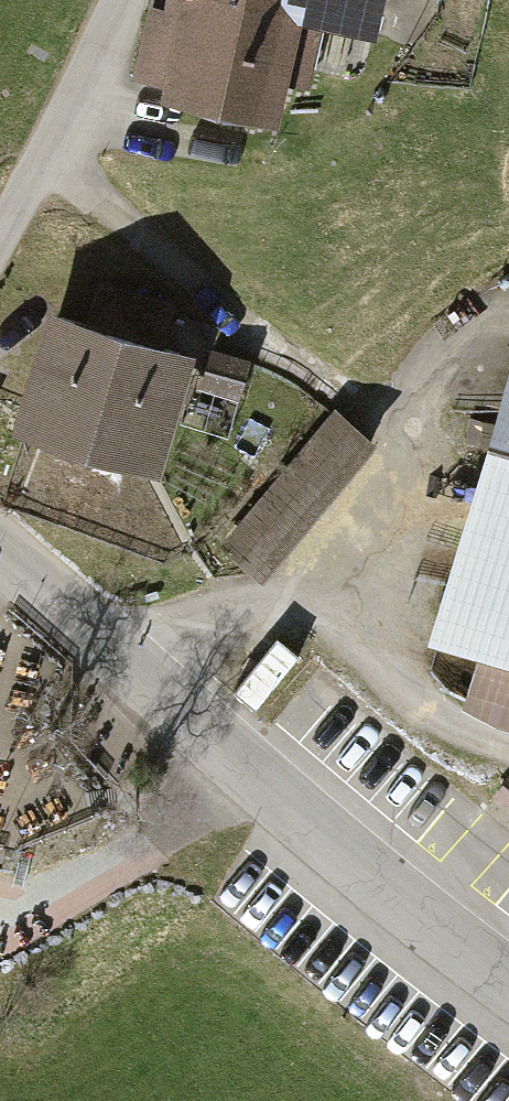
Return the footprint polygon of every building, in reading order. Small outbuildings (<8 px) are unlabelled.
[(158,7),(149,5),(132,76),(160,83),(158,90),(278,117),(286,81),(308,86),(323,20),(374,32),(381,0),(160,0),(158,7)] [(193,350),(44,305),(9,424),(158,468),(193,350)] [(210,346),(198,385),(238,397),(250,358),(210,346)] [(433,624),(508,646),(508,364),(433,624)] [(333,404),(219,544),(262,578),(376,438),(333,404)] [(279,638),(237,690),(258,707),(299,655),(279,638)] [(492,795),(508,808),(508,772),(492,795)]
